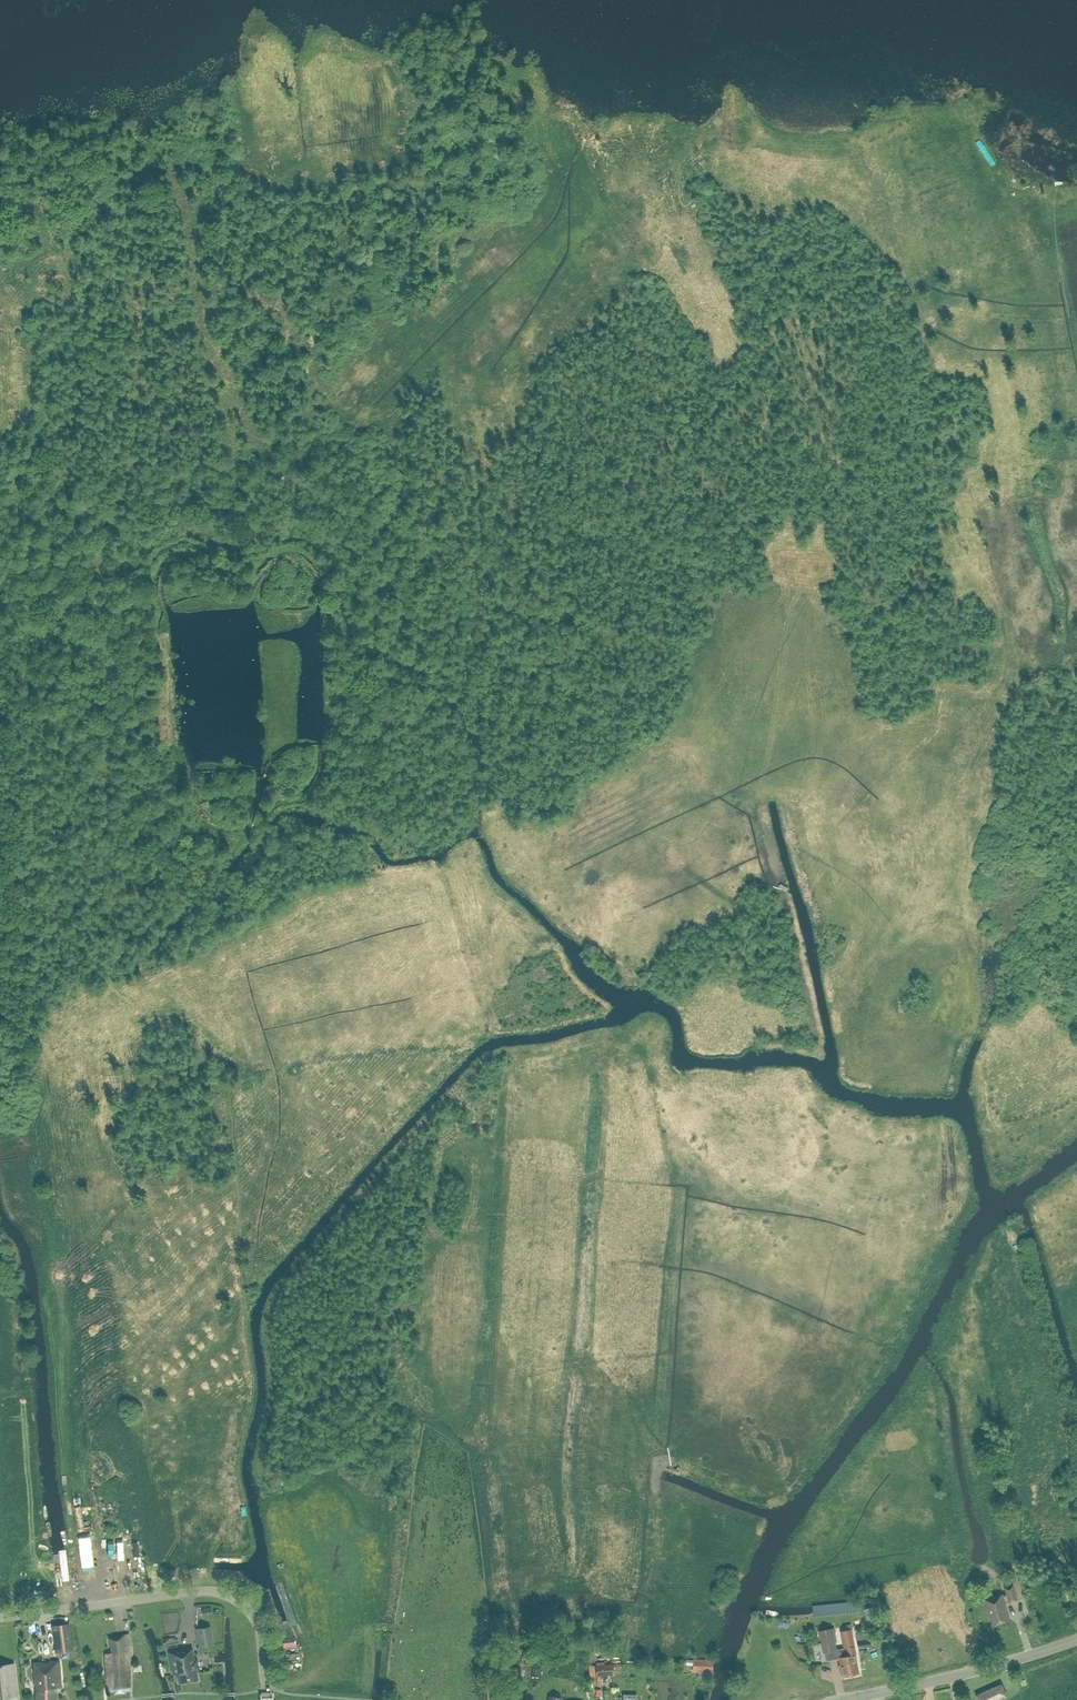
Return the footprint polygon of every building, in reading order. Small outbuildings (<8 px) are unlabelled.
[(584,932),(582,937),(594,943),(596,938),(584,932)] [(991,1131),(984,1133),(988,1146),(995,1144),(991,1131)] [(12,1328),(13,1340),(20,1339),(19,1328),(12,1328)] [(83,1542),(83,1551),(101,1551),(100,1541),(83,1542)] [(67,1553),(69,1580),(78,1580),(80,1597),(89,1596),(86,1552),(67,1553)] [(1006,1592),(983,1600),(986,1610),(988,1609),(993,1624),(998,1623),(1000,1624),(1003,1623),(1004,1621),(1010,1619),(1005,1604),(1017,1600),(1013,1585),(1005,1588),(1006,1592)] [(1065,1592),(1069,1604),(1076,1601),(1076,1589),(1065,1592)] [(144,1638),(138,1613),(125,1615),(130,1640),(144,1638)] [(73,1651),(69,1622),(50,1625),(51,1630),(53,1630),(55,1648),(54,1648),(54,1654),(73,1651)] [(199,1647),(212,1645),(209,1626),(196,1628),(199,1647)] [(837,1650),(832,1628),(819,1630),(824,1653),(837,1650)] [(844,1649),(846,1648),(848,1656),(840,1657),(844,1677),(859,1674),(855,1655),(857,1655),(855,1646),(852,1629),(841,1631),(844,1649)] [(869,1638),(868,1631),(857,1634),(857,1640),(859,1649),(872,1647),(871,1638),(869,1638)] [(138,1648),(117,1652),(124,1693),(140,1690),(135,1662),(140,1661),(138,1648)] [(169,1652),(173,1674),(177,1673),(179,1683),(197,1680),(196,1670),(197,1670),(198,1669),(197,1660),(195,1659),(194,1660),(192,1648),(169,1652)] [(108,1654),(95,1656),(97,1667),(101,1667),(106,1696),(124,1693),(117,1652),(108,1654)] [(713,1673),(713,1661),(714,1659),(693,1658),(693,1669),(699,1669),(699,1672),(713,1673)] [(58,1661),(33,1663),(36,1699),(56,1699),(55,1688),(61,1687),(58,1661)] [(17,1698),(13,1663),(0,1665),(0,1699),(11,1699),(11,1698),(17,1698)] [(621,1663),(594,1664),(595,1676),(612,1675),(612,1668),(621,1667),(621,1663)] [(977,1695),(979,1699),(997,1699),(1007,1696),(1002,1684),(977,1695)]
